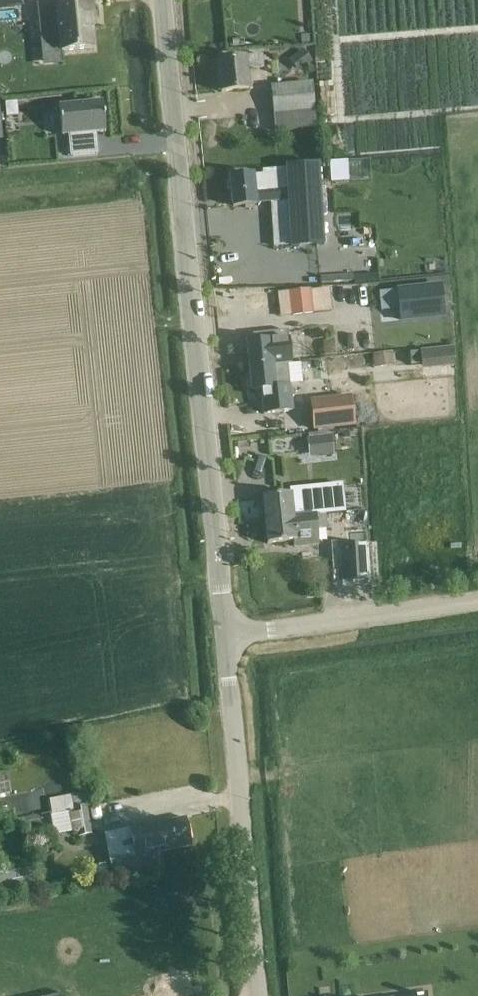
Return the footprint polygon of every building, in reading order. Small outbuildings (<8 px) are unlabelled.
[(28,5),(27,0),(0,0),(0,8),(28,5)] [(37,12),(40,41),(40,43),(57,41),(59,53),(62,53),(94,49),(90,15),(94,15),(92,0),(90,0),(55,4),(55,10),(37,12)] [(314,35),(298,37),(299,46),(315,45),(314,35)] [(304,49),(289,61),(299,74),(314,62),(304,49)] [(263,55),(260,56),(244,57),(244,59),(218,62),(221,92),(247,90),(245,67),(264,65),(263,55)] [(270,87),(275,131),(316,127),(312,83),(270,87)] [(102,103),(60,107),(62,135),(69,134),(71,155),(96,153),(95,140),(93,140),(92,132),(104,131),(102,103)] [(264,174),(230,177),(233,207),(256,205),(256,203),(289,200),(291,247),(324,245),(316,166),(286,169),(287,182),(265,184),(264,174)] [(311,290),(291,292),(278,293),(281,317),(294,316),(332,312),(330,288),(311,290)] [(447,288),(403,292),(405,320),(449,317),(447,288)] [(288,331),(252,334),(253,343),(247,343),(249,365),(291,361),(288,331)] [(334,341),(322,342),(323,354),(335,354),(334,341)] [(453,347),(420,350),(422,371),(455,367),(453,347)] [(392,352),(372,355),(374,369),(394,366),(392,352)] [(261,390),(263,415),(278,413),(275,387),(290,386),(289,366),(292,365),(291,361),(249,365),(252,391),(261,390)] [(351,395),(310,399),(313,431),(354,426),(351,395)] [(373,412),(358,414),(359,424),(374,423),(373,412)] [(309,458),(334,455),(332,436),(307,438),(309,458)] [(265,521),(325,514),(342,513),(355,511),(354,485),(340,486),(340,490),(321,491),(322,497),(304,499),(305,507),(292,509),(291,494),(262,497),(265,521)] [(325,514),(265,521),(267,544),(295,541),(295,547),(318,545),(316,527),(326,526),(325,514)] [(341,548),(343,582),(368,580),(366,547),(341,548)] [(11,793),(8,773),(0,774),(0,796),(11,793)] [(69,812),(69,815),(72,833),(77,832),(78,838),(92,835),(87,806),(83,781),(71,782),(72,783),(69,784),(72,796),(49,799),(52,815),(69,812)] [(191,846),(185,818),(130,829),(130,831),(103,836),(111,875),(149,868),(147,855),(191,846)] [(101,878),(98,866),(85,868),(87,881),(101,878)] [(0,874),(0,893),(39,886),(37,867),(0,874)]
